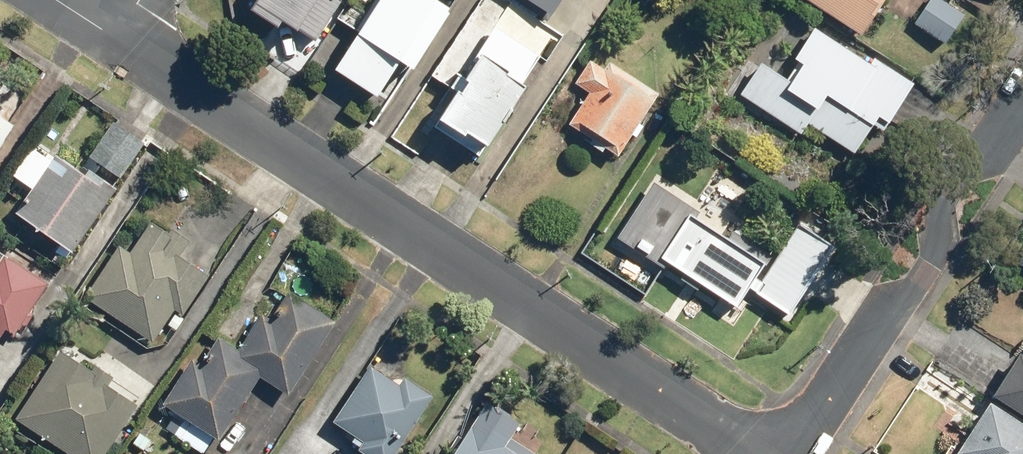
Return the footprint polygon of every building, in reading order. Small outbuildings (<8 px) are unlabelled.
[(376,4),(359,29),(362,31),(338,68),(381,97),(405,60),(418,69),(457,11),(441,0),(370,0),(376,4)] [(554,14),(563,0),(533,0),(554,14)] [(864,34),(885,0),(812,0),(864,34)] [(945,0),(929,0),(914,21),(947,43),(966,14),(945,0)] [(739,91),(804,135),(812,124),(857,154),(883,117),(891,122),(912,90),(916,85),(875,58),(872,63),(816,25),(796,54),(806,61),(792,82),(760,60),(739,91)] [(547,57),(500,26),(435,125),(482,156),(547,57)] [(656,103),(606,72),(601,80),(586,70),(572,92),(587,102),(566,135),(616,166),(656,103)] [(14,125),(0,116),(0,148),(14,125)] [(123,177),(146,143),(115,123),(92,157),(123,177)] [(75,253),(119,189),(84,166),(81,170),(59,155),(56,159),(36,145),(14,177),(32,189),(16,213),(75,253)] [(693,214),(701,201),(655,171),(613,236),(657,265),(664,255),(742,305),(769,263),(693,214)] [(181,255),(191,239),(174,228),(171,232),(153,220),(133,251),(120,243),(86,296),(156,341),(176,309),(185,315),(211,274),(181,255)] [(840,243),(801,220),(759,293),(797,316),(840,243)] [(1022,274),(1022,244),(1009,265),(1022,274)] [(51,283),(0,250),(0,335),(3,337),(9,329),(18,335),(51,283)] [(286,393),(333,322),(289,292),(270,321),(259,315),(238,350),(216,338),(199,364),(189,359),(162,404),(215,439),(256,375),(286,393)] [(140,405),(110,385),(115,377),(98,365),(94,370),(61,349),(16,418),(71,453),(108,453),(140,405)] [(996,398),(1022,415),(1022,353),(996,398)] [(436,395),(406,376),(401,383),(373,365),(336,421),(350,431),(346,437),(362,447),(361,450),(367,453),(398,453),(436,395)] [(988,394),(955,446),(964,452),(962,453),(1022,453),(1022,416),(988,394)] [(523,422),(490,401),(456,453),(538,453),(513,438),(523,422)]
